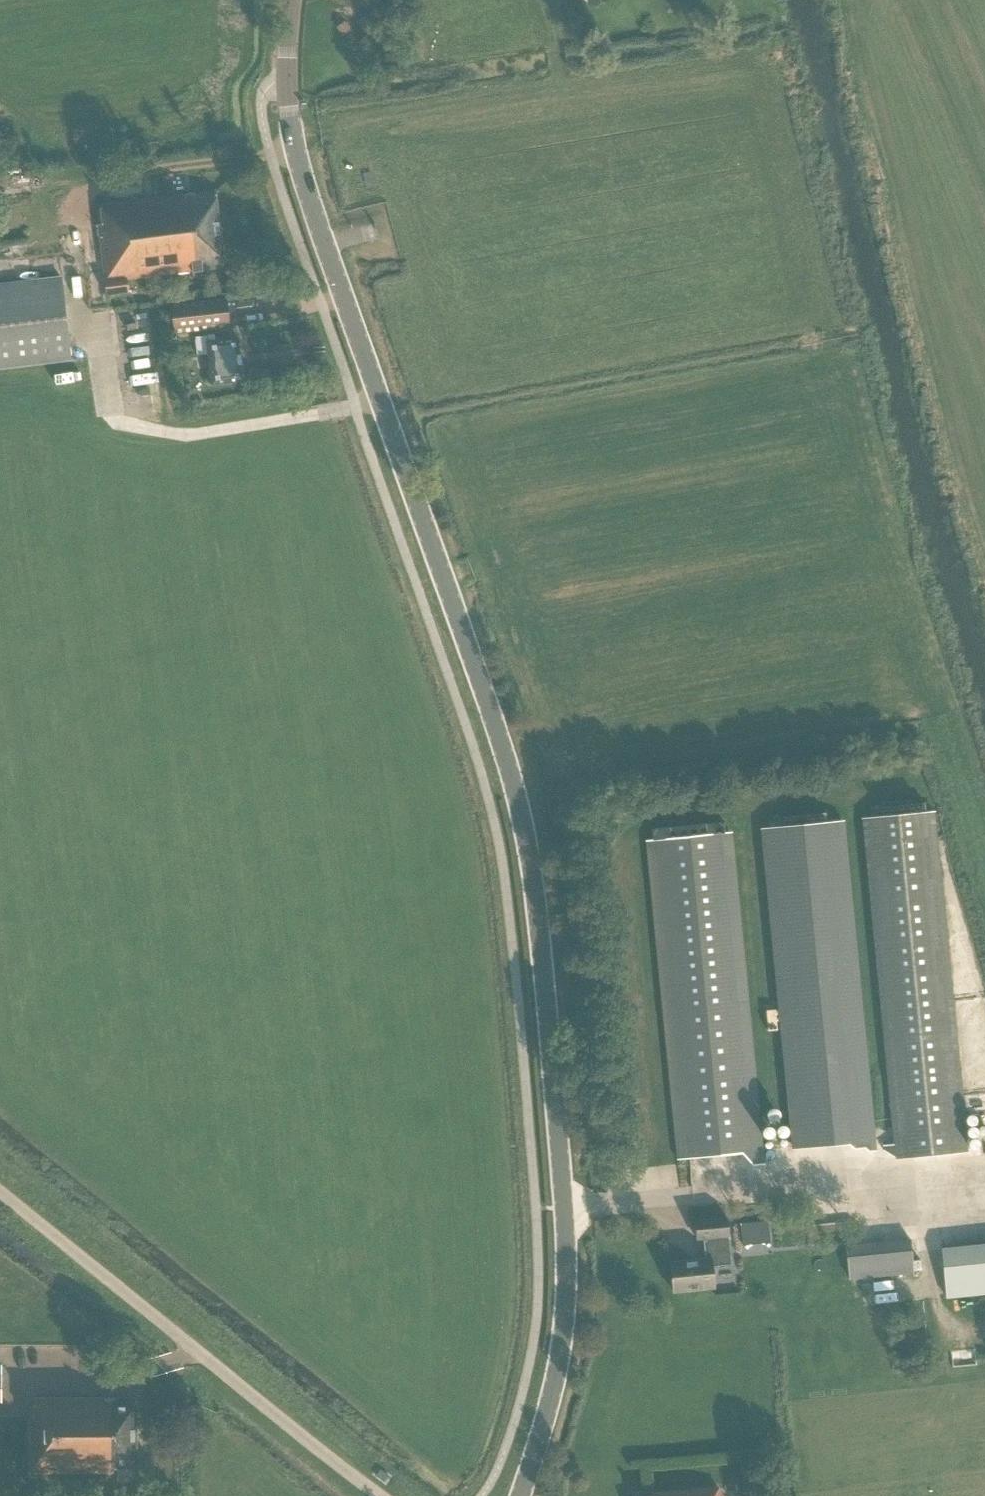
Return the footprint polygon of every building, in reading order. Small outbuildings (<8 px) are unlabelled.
[(127,279),(225,267),(215,191),(100,206),(102,224),(98,225),(105,282),(107,295),(128,292),(127,279)] [(0,285),(0,369),(70,360),(61,278),(0,285)] [(227,299),(171,305),(174,334),(230,327),(227,299)] [(198,356),(208,355),(212,386),(244,382),(238,338),(207,342),(207,336),(196,337),(198,356)] [(968,1152),(934,813),(863,820),(896,1159),(968,1152)] [(863,1021),(843,821),(762,829),(794,1148),(820,1146),(843,1143),(852,1148),(861,1147),(869,1150),(875,1150),(874,1140),(863,1021)] [(730,833),(648,840),(679,1160),(743,1153),(754,1166),(766,1164),(765,1150),(761,1150),(730,833)] [(755,1242),(775,1243),(777,1218),(757,1217),(755,1242)] [(712,1267),(731,1265),(727,1218),(690,1222),(690,1223),(696,1222),(697,1239),(703,1239),(705,1259),(671,1262),(674,1292),(714,1288),(712,1267)] [(911,1240),(846,1247),(849,1279),(914,1272),(911,1240)] [(941,1247),(946,1298),(984,1294),(984,1243),(941,1247)] [(116,1473),(116,1469),(117,1469),(117,1477),(121,1481),(131,1481),(135,1478),(135,1469),(137,1468),(137,1399),(115,1399),(115,1401),(107,1401),(107,1399),(34,1399),(34,1418),(30,1418),(30,1473),(116,1473)]
